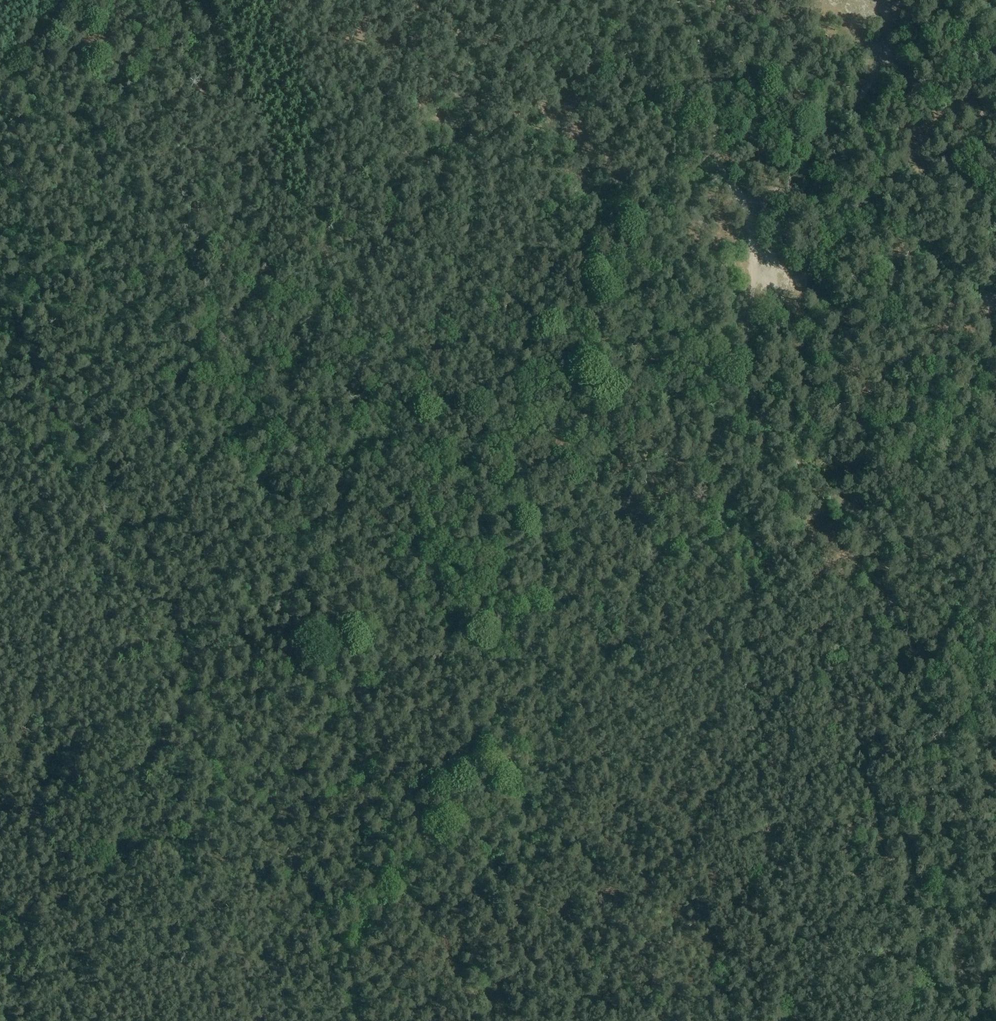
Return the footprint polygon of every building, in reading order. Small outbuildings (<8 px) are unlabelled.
[(748,66),(736,68),(737,79),(750,77),(748,66)]
